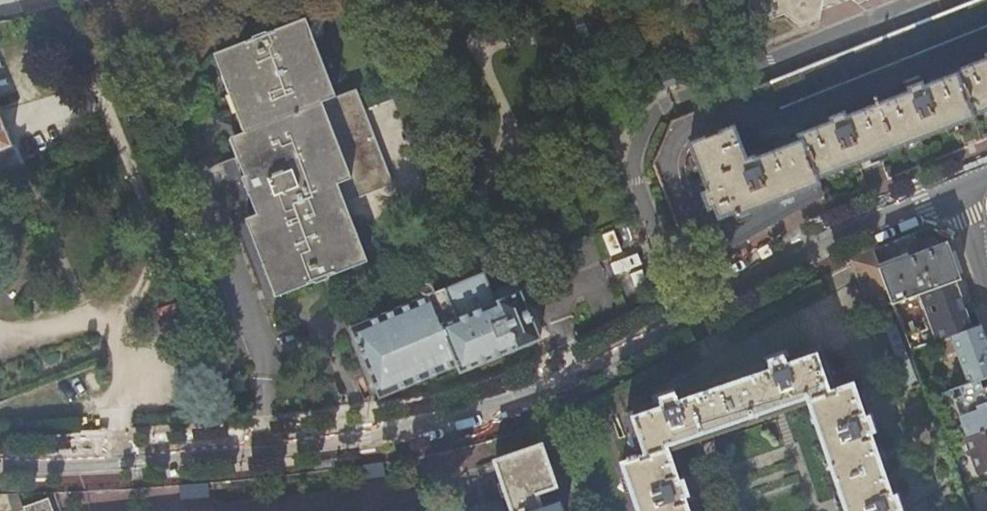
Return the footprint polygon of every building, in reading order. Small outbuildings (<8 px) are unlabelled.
[(756,12),(774,25),(793,18),(808,30),(829,21),(830,9),(854,0),(754,0),(756,12)] [(771,84),(780,109),(986,27),(986,0),(982,0),(771,84)] [(329,101),(334,99),(304,21),(299,23),(329,101)] [(354,92),(334,99),(329,101),(299,23),(265,35),(264,34),(250,40),(251,41),(217,54),(246,132),(241,134),(232,138),(247,176),(243,177),(239,179),(246,199),(247,199),(249,198),(256,215),(253,216),(247,219),(277,297),(311,285),(312,286),(324,282),(326,281),(326,279),(359,266),(337,208),(390,188),(354,92)] [(982,64),(985,63),(983,58),(986,57),(986,51),(979,54),(982,64)] [(212,56),(241,134),(246,132),(217,54),(212,56)] [(983,58),(985,63),(982,64),(952,75),(952,78),(923,90),(920,91),(918,86),(906,90),(907,96),(905,97),(877,108),(874,100),(870,101),(873,109),(845,120),(842,121),(840,116),(827,120),(829,125),(827,127),(796,139),(798,145),(755,161),(754,159),(745,163),(732,130),(689,147),(702,180),(707,193),(694,199),(688,201),(710,258),(842,189),(837,176),(973,122),(972,119),(986,114),(986,57),(983,58)] [(901,87),(905,97),(907,96),(906,90),(918,86),(920,91),(923,90),(919,80),(901,87)] [(823,118),(827,127),(829,125),(827,120),(840,116),(842,121),(845,120),(841,111),(823,118)] [(11,147),(0,121),(0,152),(11,147)] [(228,139),(243,177),(247,176),(232,138),(228,139)] [(11,147),(0,152),(0,174),(19,166),(11,147)] [(688,185),(694,199),(707,193),(702,180),(688,185)] [(247,199),(253,216),(256,215),(249,198),(247,199)] [(272,299),(277,297),(247,219),(243,221),(272,299)] [(892,305),(918,296),(954,283),(958,281),(945,245),(879,271),(892,304),(892,305)] [(879,271),(872,252),(852,260),(853,262),(871,311),(892,305),(892,304),(879,271)] [(518,294),(496,303),(484,274),(348,331),(378,397),(454,366),(458,374),(481,365),(539,342),(531,323),(537,321),(538,317),(537,312),(533,309),(526,312),(518,294)] [(906,340),(910,352),(938,342),(971,330),(957,292),(967,288),(964,280),(958,281),(954,283),(918,296),(930,330),(906,340)] [(906,340),(893,308),(881,314),(892,346),(906,340)] [(938,342),(943,357),(955,352),(963,373),(986,364),(986,344),(981,326),(971,330),(938,342)] [(687,396),(703,440),(808,404),(845,510),(900,510),(896,499),(891,500),(868,434),(873,433),(869,420),(864,422),(852,388),(833,393),(817,352),(782,364),(781,359),(769,363),(770,367),(687,396)] [(920,379),(928,399),(936,396),(929,377),(920,379)] [(961,440),(964,439),(986,431),(986,384),(985,378),(950,391),(964,432),(959,434),(961,440)] [(687,396),(673,401),(672,396),(660,400),(662,405),(626,417),(640,457),(635,458),(634,456),(626,459),(627,463),(621,465),(637,510),(687,510),(683,498),(688,497),(683,483),(678,485),(667,451),(703,440),(687,396)] [(964,439),(978,476),(986,473),(986,431),(964,439)] [(540,508),(535,495),(556,486),(542,447),(495,463),(512,510),(541,510),(540,508)]
